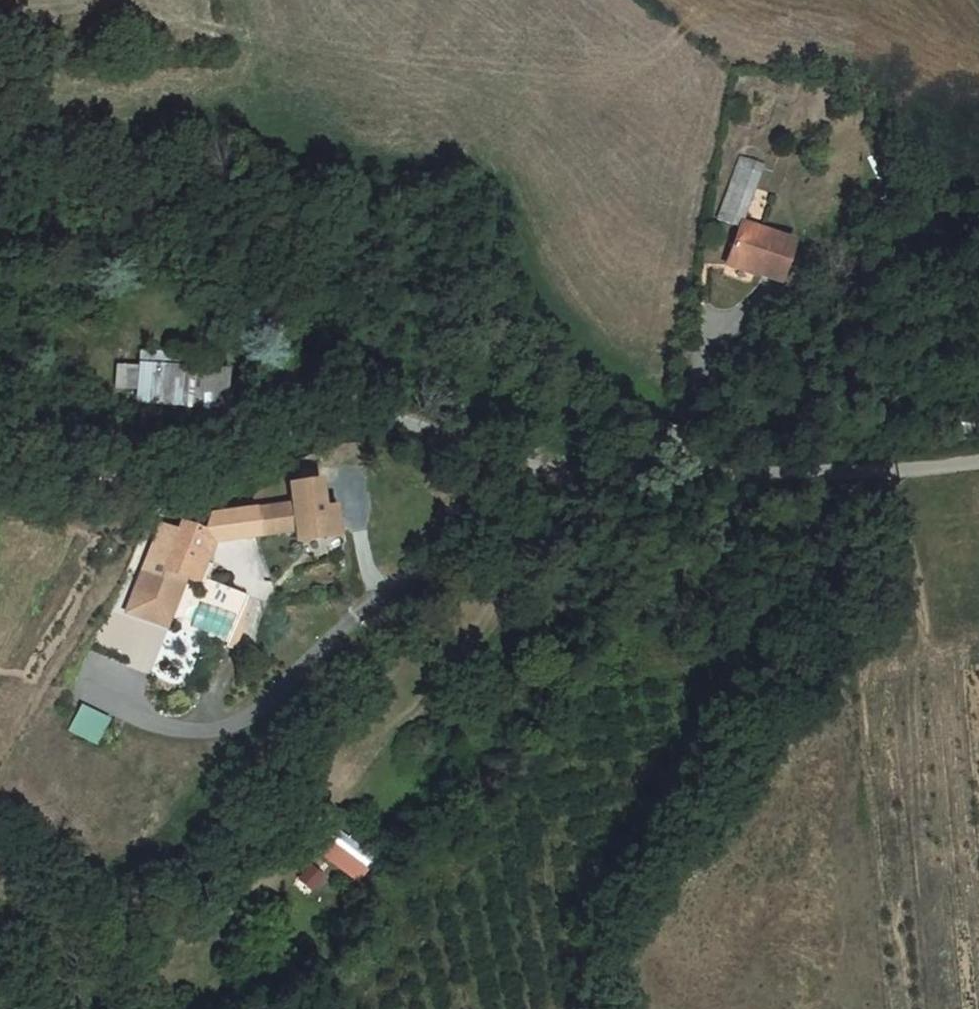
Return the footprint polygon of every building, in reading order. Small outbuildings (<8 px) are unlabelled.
[(721,225),(741,233),(763,176),(741,168),(721,225)] [(780,289),(797,253),(741,233),(727,272),(780,289)] [(232,418),(235,387),(141,384),(143,417),(232,418)] [(301,494),(302,514),(302,539),(303,550),(332,550),(331,522),(331,494),(301,494)] [(302,514),(279,515),(280,540),(302,539),(302,514)] [(264,540),(263,515),(218,516),(219,524),(200,517),(196,527),(192,526),(189,534),(172,528),(156,574),(172,580),(166,599),(190,607),(200,580),(212,584),(227,543),(264,540)] [(279,515),(263,515),(264,540),(280,540),(279,515)] [(343,521),(331,522),(332,550),(344,550),(343,521)] [(172,580),(156,574),(142,615),(184,629),(190,607),(166,599),(172,580)] [(81,703),(68,730),(99,744),(112,717),(81,703)] [(355,883),(365,868),(335,849),(325,864),(355,883)] [(310,892),(321,874),(304,863),(293,881),(310,892)]
